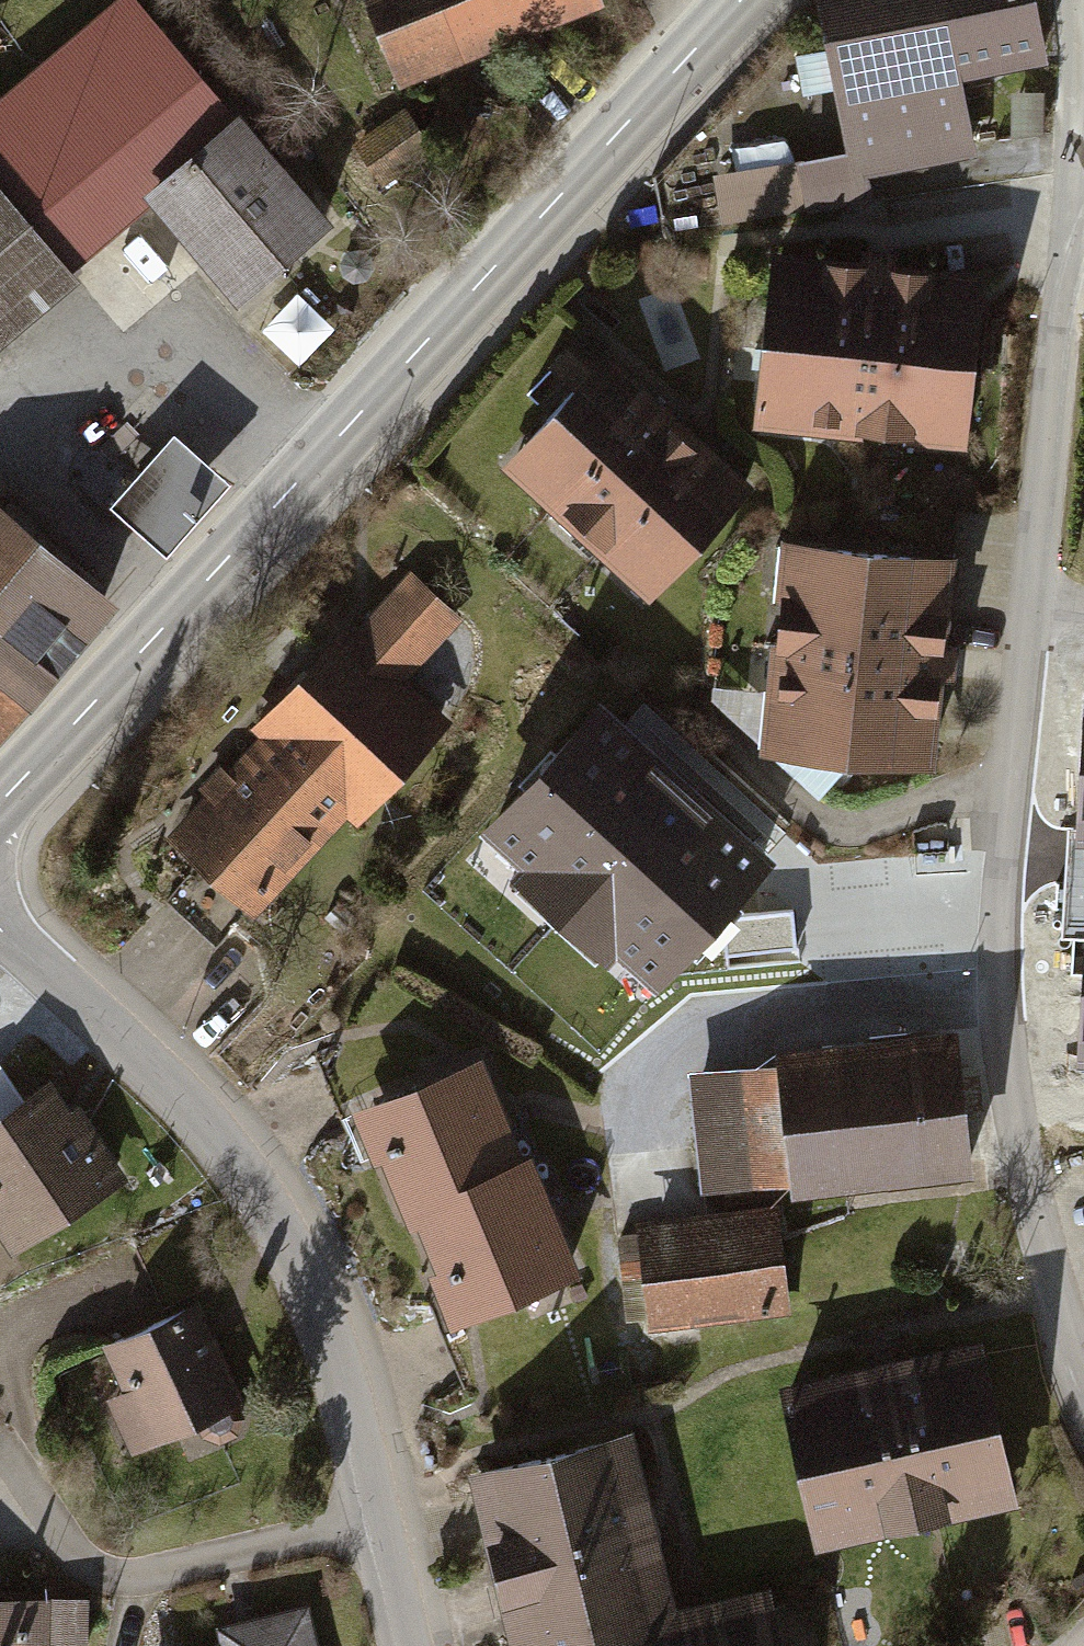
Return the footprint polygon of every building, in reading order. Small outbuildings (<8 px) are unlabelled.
[(80,272),(73,263),(151,196),(237,293),(335,215),(240,98),(144,0),(105,0),(0,92),(0,336),(80,272)] [(412,83),(613,13),(608,0),(383,0),(412,83)] [(861,155),(806,164),(815,221),(992,192),(976,93),(1043,82),(1030,0),(835,0),(861,155)] [(410,116),(367,148),(399,192),(443,159),(410,116)] [(992,283),(787,258),(766,434),(970,459),(992,283)] [(662,403),(594,340),(533,405),(552,423),(511,468),(561,513),(662,403)] [(712,448),(662,403),(561,513),(611,559),(712,448)] [(231,476),(174,428),(113,499),(169,547),(231,476)] [(762,494),(712,448),(611,559),(661,605),(762,494)] [(123,606),(2,500),(0,502),(0,745),(123,606)] [(950,554),(791,537),(767,749),(939,769),(963,556),(950,554)] [(255,732),(267,743),(356,824),(365,833),(458,732),(410,688),(467,626),(418,581),(361,643),(348,632),(255,732)] [(763,868),(600,724),(497,838),(536,873),(515,896),(595,967),(617,943),(660,982),(763,868)] [(267,920),(356,824),(267,743),(179,838),(267,920)] [(966,1035),(686,1070),(702,1197),(982,1162),(966,1035)] [(367,1104),(417,1218),(538,1167),(489,1053),(367,1104)] [(0,1114),(0,1227),(18,1256),(133,1187),(64,1075),(0,1114)] [(417,1218),(466,1333),(587,1281),(538,1167),(417,1218)] [(788,1204),(651,1217),(662,1328),(798,1315),(788,1204)] [(206,1305),(113,1345),(132,1389),(110,1398),(136,1457),(250,1408),(206,1305)] [(1003,1334),(799,1378),(835,1543),(1039,1499),(1003,1334)] [(623,1644),(688,1630),(682,1602),(646,1430),(477,1466),(504,1594),(520,1591),(531,1645),(612,1645),(623,1644)] [(709,1597),(720,1645),(799,1645),(785,1581),(709,1597)] [(97,1597),(0,1594),(0,1645),(95,1645),(97,1597)] [(709,1597),(682,1602),(688,1630),(623,1644),(623,1645),(720,1645),(709,1597)] [(323,1605),(204,1629),(207,1645),(331,1645),(323,1605)]
